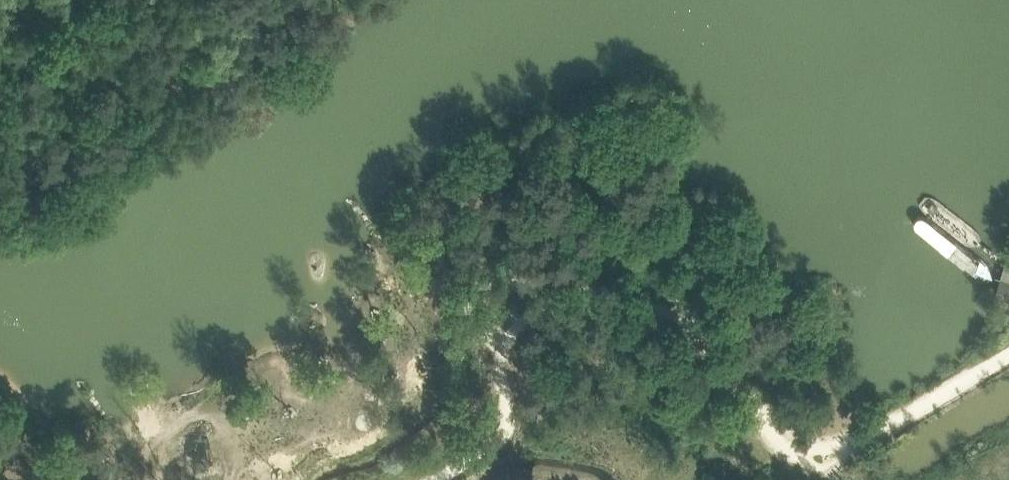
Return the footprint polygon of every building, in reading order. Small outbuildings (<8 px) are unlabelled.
[(994,301),(1008,305),(1008,253),(1004,265),(994,301)]
